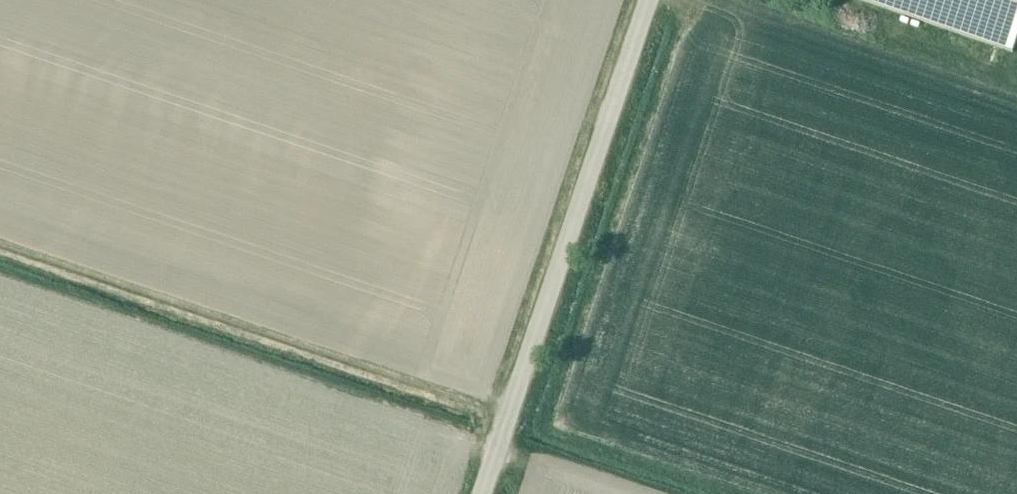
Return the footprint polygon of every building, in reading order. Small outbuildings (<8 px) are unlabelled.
[(1012,54),(1016,38),(1016,0),(853,0),(1012,54)]
